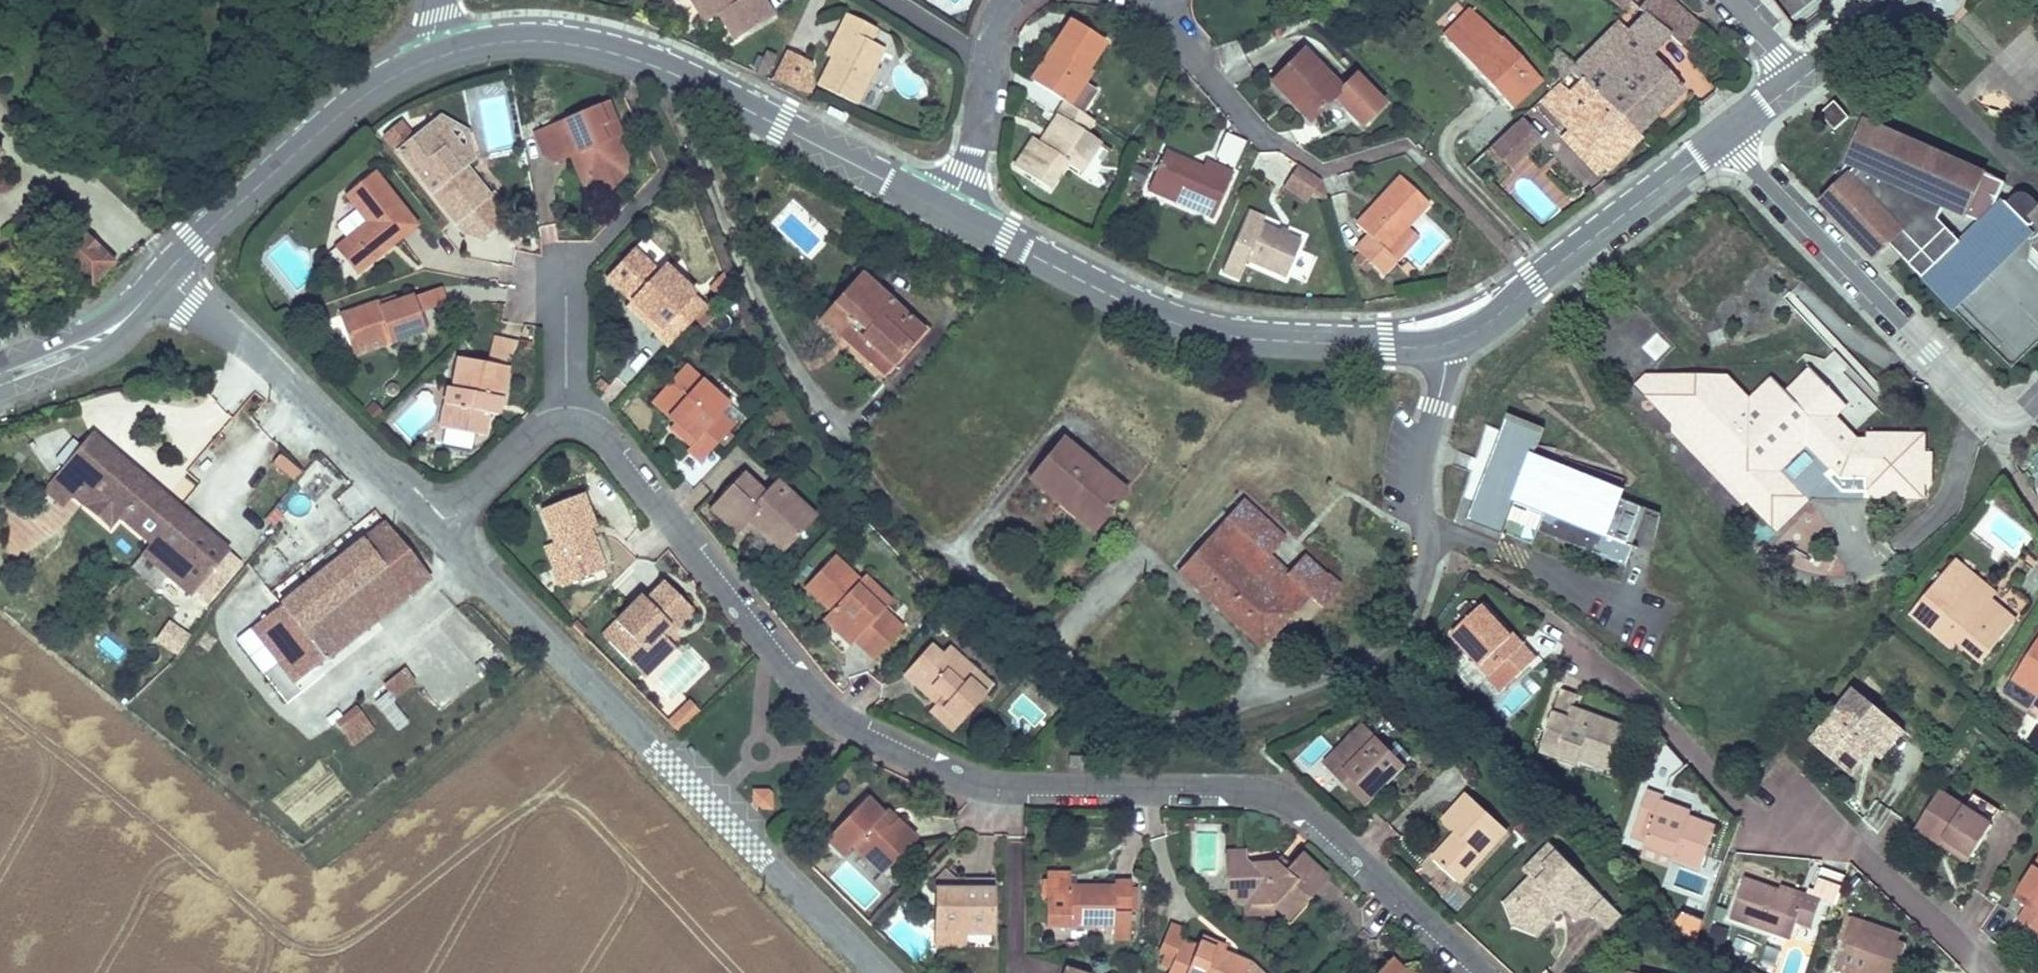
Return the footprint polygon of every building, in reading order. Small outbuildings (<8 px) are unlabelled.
[(704,20),(716,14),(731,39),(772,15),(763,0),(693,0),(704,20)] [(1693,24),(1670,0),(1624,0),(1637,11),(1664,37),(1676,45),(1693,24)] [(1466,9),(1438,36),(1510,111),(1540,82),(1498,39),(1496,40),(1466,9)] [(1684,88),(1648,53),(1664,37),(1637,11),(1620,28),(1613,21),(1581,53),(1572,62),(1559,49),(1545,64),(1560,78),(1535,104),(1608,175),(1643,139),(1638,134),(1684,88)] [(844,30),(827,58),(812,83),(847,104),(880,49),(867,41),(872,32),(844,15),(837,27),(844,30)] [(1077,79),(1086,65),(1080,62),(1096,39),(1063,16),(1044,44),(1055,51),(1033,83),(1059,99),(1073,108),(1087,86),(1077,79)] [(844,30),(837,27),(820,54),(827,58),(844,30)] [(1055,51),(1044,44),(1024,77),(1033,83),(1055,51)] [(1339,88),(1301,51),(1269,85),(1308,122),(1330,99),(1363,131),(1388,105),(1354,72),(1339,88)] [(1071,167),(1093,136),(1079,127),(1086,116),(1073,108),(1059,99),(1049,115),(1055,119),(1040,141),(1029,133),(1009,161),(1042,184),(1060,159),(1071,167)] [(1833,131),(1847,119),(1834,102),(1819,114),(1833,131)] [(565,148),(580,186),(581,188),(607,192),(626,167),(622,152),(617,139),(620,137),(608,103),(563,120),(534,130),(540,148),(557,160),(565,148)] [(428,117),(428,124),(445,140),(435,150),(446,161),(451,157),(460,167),(470,156),(460,128),(431,115),(428,117)] [(1922,276),(1923,278),(1961,241),(1959,239),(1939,219),(1944,208),(1967,218),(1968,217),(1978,221),(1996,204),(2005,183),(1987,175),(1989,171),(1865,116),(1844,164),(1855,168),(1852,171),(1851,170),(1819,202),(1875,260),(1891,244),(1922,276)] [(1510,172),(1542,141),(1522,120),(1490,150),(1510,172)] [(1218,122),(1206,150),(1227,159),(1239,131),(1218,122)] [(379,138),(464,236),(479,238),(495,223),(477,202),(485,195),(460,167),(451,157),(446,161),(435,150),(445,140),(428,124),(411,140),(395,124),(379,138)] [(1157,142),(1141,181),(1205,209),(1225,163),(1198,151),(1195,158),(1157,142)] [(1306,203),(1321,181),(1298,165),(1283,187),(1306,203)] [(366,219),(339,244),(362,269),(401,233),(398,229),(413,216),(370,168),(342,193),(366,219)] [(1420,238),(1409,228),(1430,205),(1398,176),(1355,223),(1366,234),(1353,248),(1358,253),(1371,264),(1384,277),(1420,238)] [(477,202),(495,223),(498,219),(499,212),(500,206),(498,201),(493,195),(489,191),(485,195),(477,202)] [(2006,202),(2036,233),(2037,235),(2037,201),(2033,196),(2030,193),(2026,192),(2022,192),(2019,192),(2016,194),(2006,202)] [(1961,241),(1923,278),(1922,276),(1921,278),(1954,312),(2036,233),(2006,202),(2002,198),(1996,204),(1978,221),(1959,239),(1961,241)] [(1245,262),(1285,279),(1301,240),(1287,234),(1289,231),(1280,227),(1279,230),(1262,223),(1265,217),(1249,210),(1237,237),(1222,273),(1238,280),(1245,262)] [(545,244),(558,241),(554,224),(542,227),(545,244)] [(107,261),(71,227),(51,249),(56,254),(48,264),(66,282),(75,274),(82,281),(97,274),(107,261)] [(712,317),(701,307),(660,269),(656,274),(631,252),(608,277),(630,298),(648,314),(642,322),(658,336),(667,345),(689,320),(701,330),(712,317)] [(1371,264),(1358,253),(1351,261),(1363,272),(1371,264)] [(716,296),(727,285),(721,274),(707,288),(716,296)] [(924,335),(859,281),(817,330),(836,346),(845,336),(891,375),(924,335)] [(394,296),(341,311),(350,342),(352,351),(391,340),(424,331),(419,313),(447,306),(442,289),(414,297),(395,302),(394,296)] [(648,314),(630,298),(624,305),(642,322),(648,314)] [(1658,332),(1642,347),(1656,361),(1672,346),(1658,332)] [(486,364),(456,358),(452,386),(447,385),(438,428),(485,437),(489,416),(497,417),(506,368),(517,343),(495,337),(486,364)] [(1812,366),(1806,371),(1826,392),(1832,386),(1812,366)] [(729,407),(685,368),(654,403),(675,422),(697,442),(689,451),(702,462),(733,427),(721,417),(729,407)] [(1688,387),(1670,405),(1686,421),(1691,433),(1722,465),(1717,470),(1750,503),(1773,528),(1806,495),(1783,470),(1808,446),(1831,469),(1841,478),(1867,479),(1867,493),(1922,493),(1923,438),(1867,437),(1862,438),(1840,416),(1851,405),(1832,386),(1826,392),(1806,371),(1788,389),(1773,374),(1752,395),(1730,373),(1689,372),(1688,387)] [(1688,387),(1689,372),(1645,373),(1633,384),(1673,424),(1672,434),(1745,507),(1750,503),(1717,470),(1722,465),(1691,433),(1686,421),(1670,405),(1688,387)] [(1547,427),(1509,412),(1490,460),(1500,464),(1493,480),(1484,477),(1464,525),(1501,540),(1509,519),(1516,501),(1545,512),(1538,531),(1628,567),(1637,545),(1630,543),(1645,505),(1625,497),(1628,489),(1537,452),(1547,427)] [(697,442),(675,422),(667,431),(689,451),(697,442)] [(1831,469),(1826,473),(1839,485),(1860,486),(1860,499),(1928,500),(1929,431),(1867,430),(1867,437),(1923,438),(1922,493),(1867,493),(1867,479),(1841,478),(1831,469)] [(165,493),(91,431),(40,491),(61,508),(70,496),(109,529),(117,519),(132,532),(165,493)] [(1123,497),(1064,444),(1029,482),(1059,509),(1067,501),(1096,527),(1123,497)] [(303,475),(278,455),(272,463),(296,483),(303,475)] [(326,457),(313,467),(334,495),(348,485),(326,457)] [(749,462),(741,471),(762,490),(770,482),(749,462)] [(1470,474),(1460,470),(1454,487),(1463,491),(1470,474)] [(778,555),(812,517),(772,481),(760,494),(739,475),(706,513),(735,539),(746,526),(778,555)] [(230,548),(165,493),(132,532),(147,545),(138,555),(189,597),(191,595),(200,603),(237,559),(227,551),(230,548)] [(554,538),(569,580),(604,566),(589,526),(595,524),(584,495),(544,510),(554,538)] [(1806,495),(1773,528),(1778,533),(1811,501),(1806,495)] [(302,518),(281,499),(261,519),(281,539),(302,518)] [(1067,501),(1059,509),(1089,535),(1096,527),(1067,501)] [(1176,576),(1262,652),(1294,616),(1226,557),(1240,541),(1308,601),(1323,614),(1341,593),(1294,552),(1283,542),(1274,534),(1240,504),(1176,576)] [(430,580),(382,519),(360,536),(359,535),(275,601),(278,604),(248,629),(292,684),(326,657),(328,660),(430,580)] [(1279,528),(1274,534),(1283,542),(1288,536),(1279,528)] [(558,584),(569,580),(554,538),(542,543),(558,584)] [(1226,557),(1294,616),(1308,601),(1240,541),(1226,557)] [(1294,552),(1341,593),(1350,583),(1303,542),(1294,552)] [(804,588),(829,612),(821,621),(849,648),(853,644),(872,662),(902,630),(883,612),(855,586),(859,582),(833,558),(804,588)] [(1956,558),(1951,564),(1991,598),(1997,592),(1956,558)] [(1991,598),(1951,564),(1913,608),(1955,643),(1978,663),(2016,619),(1991,598)] [(855,586),(883,612),(892,603),(864,577),(859,582),(855,586)] [(641,590),(602,633),(633,661),(648,645),(654,651),(666,638),(663,635),(690,606),(660,579),(645,594),(641,590)] [(1511,630),(1486,603),(1451,635),(1488,676),(1486,678),(1500,693),(1539,657),(1513,629),(1511,630)] [(1908,615),(1949,650),(1955,643),(1913,608),(1908,615)] [(151,641),(175,657),(189,636),(166,620),(151,641)] [(576,620),(571,625),(582,635),(587,630),(576,620)] [(2028,710),(2034,701),(2037,703),(2037,637),(2002,693),(2028,710)] [(648,645),(633,661),(645,672),(672,643),(666,638),(654,651),(648,645)] [(902,676),(933,703),(928,709),(953,731),(983,697),(965,682),(973,672),(947,648),(939,657),(928,647),(902,676)] [(415,681),(404,667),(382,684),(393,698),(415,681)] [(965,682),(983,697),(991,688),(973,672),(965,682)] [(1810,739),(1853,776),(1875,751),(1899,724),(1856,687),(1810,739)] [(1583,695),(1564,688),(1540,753),(1578,767),(1580,760),(1611,772),(1628,724),(1579,706),(1583,695)] [(395,732),(408,722),(386,693),(373,703),(395,732)] [(698,711),(688,701),(667,721),(677,732),(698,711)] [(2034,701),(2028,710),(2037,716),(2037,703),(2034,701)] [(374,730),(355,706),(333,724),(352,747),(374,730)] [(1884,759),(1908,732),(1899,724),(1875,751),(1884,759)] [(1392,748),(1367,726),(1331,764),(1347,778),(1354,771),(1383,795),(1410,763),(1392,748)] [(1399,739),(1392,748),(1410,763),(1418,754),(1399,739)] [(1069,757),(1068,768),(1085,768),(1086,758),(1069,757)] [(1659,762),(1649,788),(1667,795),(1677,769),(1659,762)] [(1376,803),(1383,795),(1354,771),(1347,778),(1376,803)] [(1667,795),(1649,788),(1630,838),(1646,844),(1645,847),(1673,858),(1673,860),(1701,871),(1719,825),(1692,815),(1688,823),(1660,813),(1665,799),(1667,795)] [(771,790),(751,789),(750,809),(770,810),(771,790)] [(1939,790),(1913,829),(1939,846),(1942,840),(1971,859),(1993,825),(1939,790)] [(1461,885),(1509,833),(1466,794),(1441,820),(1455,833),(1431,858),(1461,885)] [(864,799),(825,840),(841,856),(850,846),(881,876),(914,841),(883,812),(880,815),(864,799)] [(1693,810),(1665,799),(1660,813),(1688,823),(1692,815),(1693,810)] [(1522,822),(1514,830),(1529,844),(1537,836),(1522,822)] [(1967,864),(1971,859),(1942,840),(1939,846),(1967,864)] [(1624,916),(1551,842),(1535,858),(1524,869),(1531,876),(1505,902),(1514,926),(1539,937),(1566,911),(1576,921),(1594,917),(1609,932),(1624,916)] [(1673,860),(1673,858),(1645,847),(1641,858),(1669,869),(1673,860)] [(1328,879),(1299,856),(1287,872),(1278,864),(1246,865),(1246,852),(1227,852),(1229,905),(1247,904),(1247,915),(1286,913),(1293,920),(1328,879)] [(2012,897),(2026,905),(2017,919),(2037,933),(2037,857),(2012,897)] [(1811,888),(1809,894),(1783,884),(1782,889),(1746,876),(1731,919),(1792,941),(1798,924),(1813,930),(1823,902),(1837,906),(1848,876),(1824,867),(1816,890),(1811,888)] [(1070,877),(1046,877),(1046,930),(1112,929),(1112,941),(1131,940),(1130,884),(1113,885),(1113,890),(1070,891),(1070,877)] [(989,886),(935,886),(934,937),(962,938),(989,938),(989,886)] [(1727,911),(1717,907),(1713,920),(1723,923),(1727,911)] [(1845,972),(1903,972),(1913,944),(1901,940),(1869,930),(1871,922),(1854,917),(1837,970),(1845,972)] [(1903,933),(1871,922),(1869,930),(1901,940),(1903,933)] [(1252,965),(1222,953),(1225,947),(1200,937),(1198,943),(1196,948),(1182,943),(1186,932),(1169,925),(1158,953),(1167,956),(1162,967),(1171,970),(1170,972),(1260,972),(1252,965)] [(1730,931),(1712,925),(1705,943),(1723,950),(1730,931)] [(962,952),(962,938),(934,937),(934,952),(962,952)] [(1383,947),(1361,972),(1414,972),(1383,947)]
